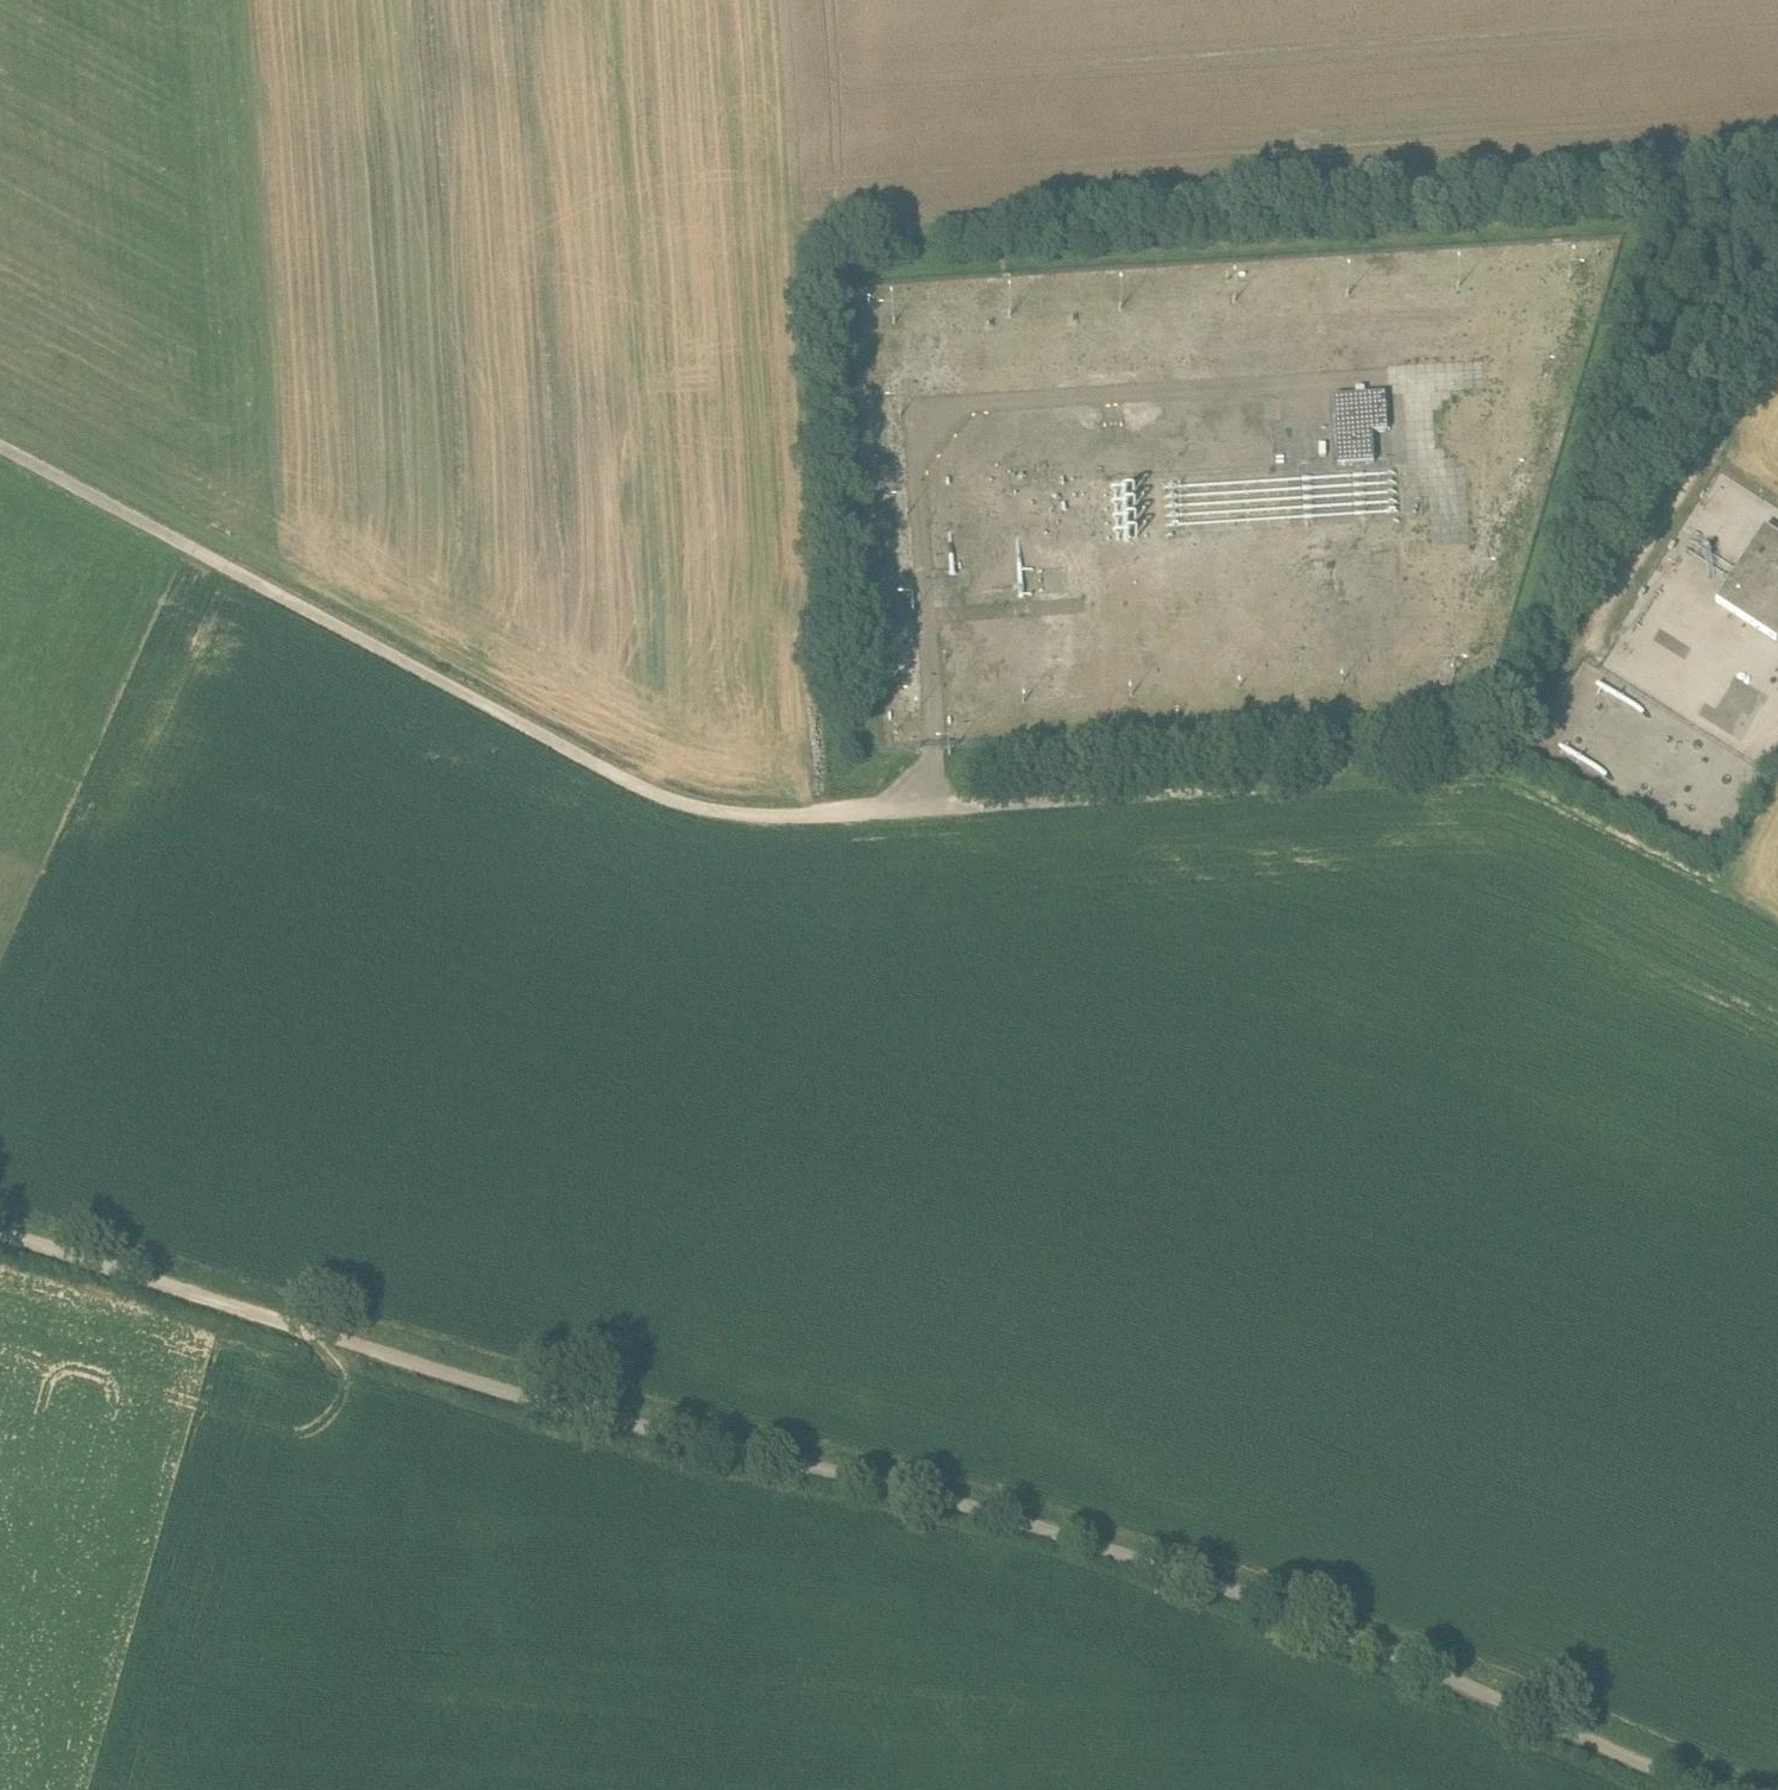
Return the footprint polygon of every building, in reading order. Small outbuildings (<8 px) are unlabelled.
[(1372,431),(1387,430),(1384,393),(1334,397),(1338,464),(1374,462),(1372,431)] [(1716,601),(1776,639),(1777,635),(1777,535),(1764,525),(1716,601)] [(1320,740),(1320,731),(1320,727),(1303,729),(1304,741),(1320,740)]
